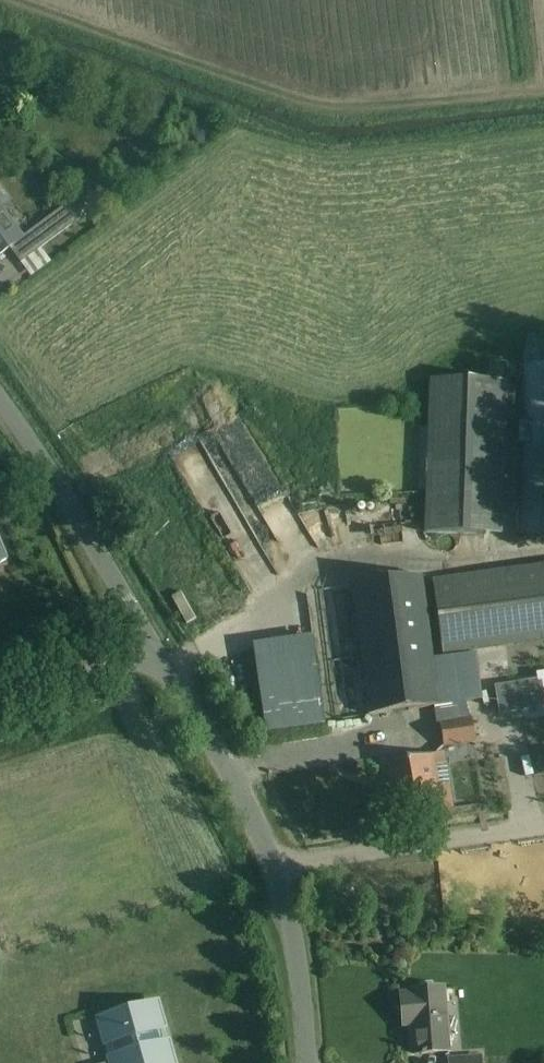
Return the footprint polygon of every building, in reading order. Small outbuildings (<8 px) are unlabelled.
[(9,198),(0,185),(0,204),(9,198)] [(10,249),(21,263),(81,220),(69,204),(23,238),(0,206),(0,256),(10,249)] [(517,536),(543,537),(543,337),(525,336),(524,365),(517,536)] [(431,378),(426,533),(503,536),(508,381),(431,378)] [(169,427),(141,439),(146,449),(174,437),(169,427)] [(241,539),(230,543),(242,571),(253,566),(241,539)] [(8,560),(0,544),(0,564),(8,560)] [(433,581),(443,655),(543,641),(543,566),(433,581)] [(439,707),(436,685),(422,577),(352,586),(370,716),(439,707)] [(519,673),(522,696),(543,694),(543,670),(519,673)] [(472,717),(440,722),(444,747),(476,742),(472,717)] [(432,756),(406,760),(385,764),(392,807),(439,799),(432,756)] [(411,1013),(412,1026),(415,1055),(450,1052),(444,988),(410,991),(410,994),(401,995),(403,1013),(411,1013)] [(117,1062),(169,1062),(153,1007),(105,1020),(117,1062)]
